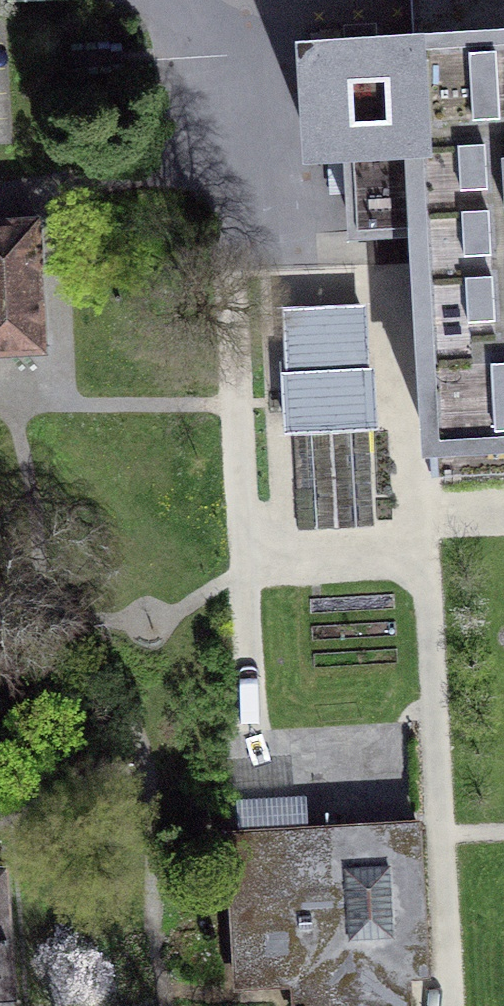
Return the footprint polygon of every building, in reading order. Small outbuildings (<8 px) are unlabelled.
[(420,37),(305,42),(310,148),(350,144),(355,231),(365,230),(389,228),(417,227),(419,262),(429,445),(503,441),(503,0),(418,0),(420,37)] [(45,349),(38,219),(0,221),(0,352),(45,349)] [(373,424),(371,371),(366,371),(363,309),(287,313),(290,375),(285,375),(288,428),(292,428),(296,518),(374,514),(369,424),(373,424)] [(431,477),(503,473),(503,441),(429,445),(431,477)] [(237,803),(239,833),(302,829),(300,799),(237,803)] [(427,973),(418,822),(302,829),(239,833),(229,833),(238,984),(294,981),(295,1005),(410,1005),(408,974),(427,973)] [(0,868),(0,990),(14,989),(6,868),(0,868)] [(14,989),(0,990),(0,999),(14,998),(14,989)]
